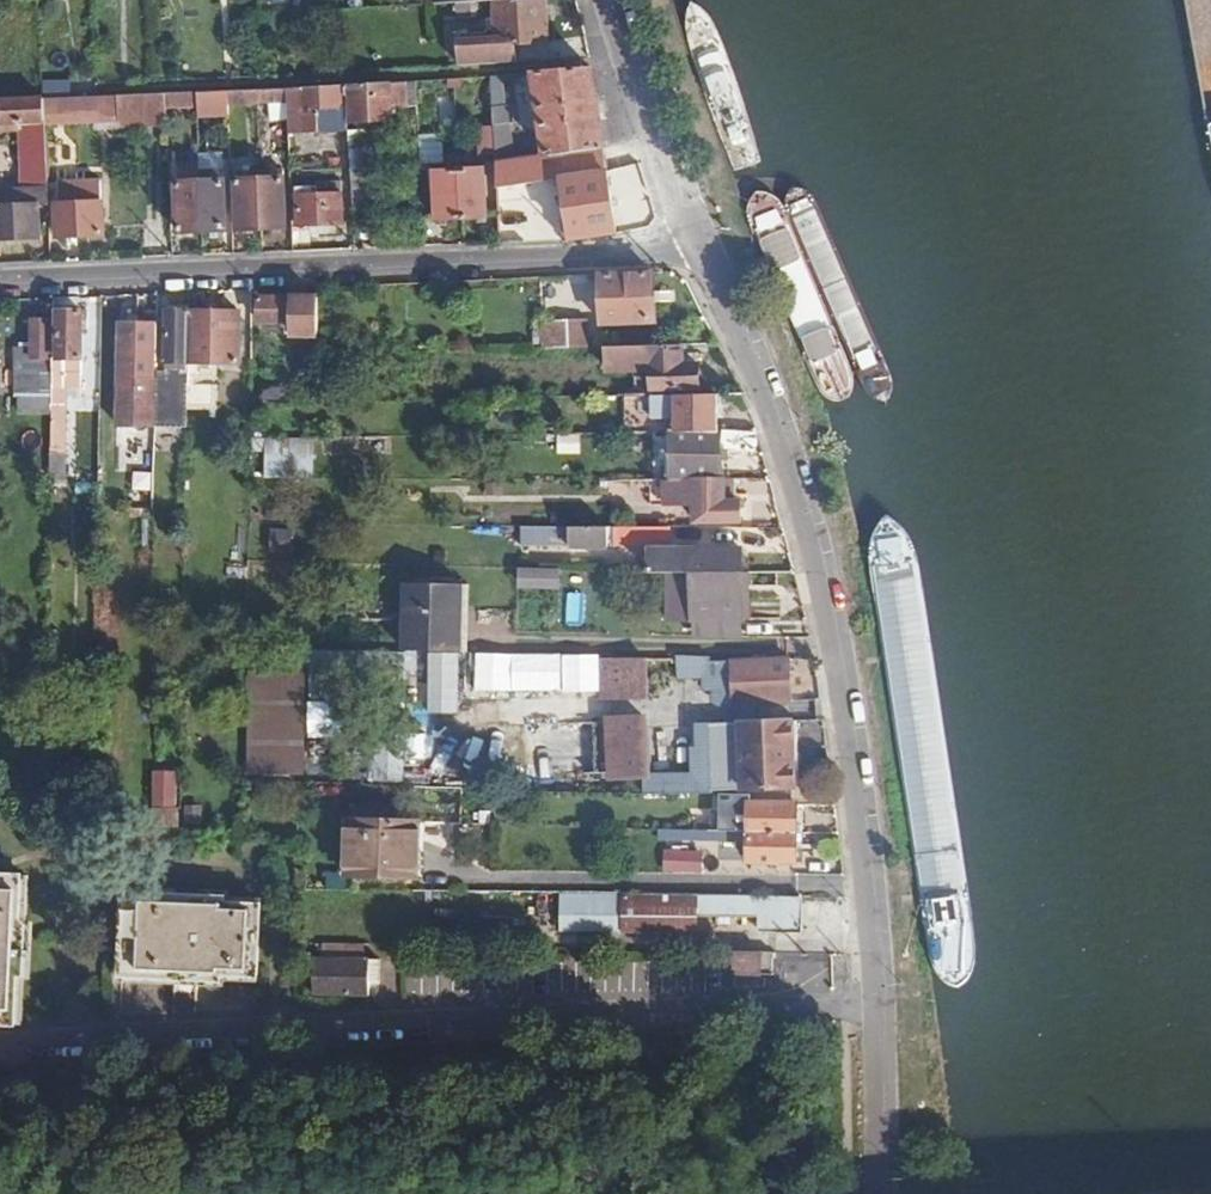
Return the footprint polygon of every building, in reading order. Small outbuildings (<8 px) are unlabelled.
[(458,65),(515,62),(514,44),(541,43),(541,24),(545,24),(544,0),(512,0),(495,1),(496,45),(458,47),(458,65)] [(454,2),(452,2),(452,14),(480,13),(479,1),(454,2)] [(593,70),(536,74),(535,156),(604,147),(593,70)] [(502,75),(490,76),(495,161),(505,160),(502,75)] [(409,106),(407,81),(389,82),(388,85),(384,85),(384,91),(349,94),(351,122),(390,120),(389,107),(409,106)] [(345,83),(286,87),(287,102),(288,131),(347,129),(345,83)] [(286,87),(255,89),(256,103),(287,102),(286,87)] [(225,89),(196,90),(197,106),(197,115),(226,114),(226,104),(225,89)] [(255,89),(225,89),(226,104),(256,103),(255,89)] [(196,90),(166,92),(166,107),(197,106),(196,90)] [(166,92),(44,97),(45,118),(118,116),(118,122),(167,121),(166,107),(166,92)] [(0,99),(0,125),(0,128),(21,128),(21,123),(45,123),(45,118),(44,97),(0,99)] [(455,126),(454,98),(441,99),(442,126),(455,126)] [(21,123),(21,128),(23,192),(23,205),(39,204),(48,205),(45,123),(21,123)] [(495,161),(496,187),(509,186),(561,178),(607,170),(604,147),(535,156),(505,160),(495,161)] [(176,230),(202,229),(200,180),(185,181),(185,166),(175,166),(176,230)] [(199,171),(199,166),(185,166),(185,181),(200,180),(199,171)] [(561,178),(571,240),(617,233),(607,170),(561,178)] [(200,180),(202,229),(224,229),(222,171),(199,171),(200,180)] [(461,172),(464,217),(486,216),(483,171),(461,172)] [(436,220),(464,217),(461,172),(433,174),(436,220)] [(281,177),(259,178),(261,228),(283,227),(281,177)] [(261,228),(259,178),(235,179),(238,229),(261,228)] [(100,180),(56,182),(58,235),(102,234),(100,180)] [(496,187),(499,243),(514,243),(509,186),(496,187)] [(350,189),(352,217),(371,216),(370,188),(350,189)] [(23,192),(0,192),(0,239),(40,236),(39,204),(23,205),(23,192)] [(339,193),(296,194),(298,226),(342,223),(339,193)] [(620,272),(623,317),(623,321),(659,320),(656,271),(620,272)] [(321,332),(320,295),(262,298),(261,322),(287,321),(288,333),(321,332)] [(54,357),(54,384),(83,384),(82,309),(61,310),(61,357),(54,357)] [(157,355),(156,425),(190,427),(190,408),(191,383),(191,378),(191,361),(192,311),(168,311),(167,353),(157,354),(157,355)] [(242,311),(192,311),(191,361),(191,378),(219,378),(219,361),(241,362),(242,311)] [(575,319),(576,346),(608,346),(606,318),(575,319)] [(54,357),(55,320),(33,321),(33,347),(22,347),(22,354),(20,354),(19,411),(54,412),(54,402),(54,384),(54,357)] [(120,323),(121,425),(152,425),(153,364),(157,355),(157,354),(157,322),(120,323)] [(655,348),(656,387),(703,387),(700,353),(683,354),(684,348),(655,348)] [(218,383),(191,383),(190,408),(214,408),(218,408),(218,383)] [(656,395),(656,415),(680,415),(681,431),(722,430),(722,393),(656,395)] [(535,397),(534,417),(656,415),(656,395),(535,397)] [(54,412),(54,446),(67,446),(69,402),(54,402),(54,412)] [(678,454),(678,478),(700,478),(730,478),(722,431),(722,430),(681,431),(677,431),(677,443),(667,443),(668,453),(678,454)] [(581,433),(559,434),(559,453),(582,453),(581,433)] [(316,441),(267,438),(265,472),(314,475),(316,441)] [(604,467),(603,478),(636,478),(637,466),(604,467)] [(132,474),(133,509),(147,509),(155,509),(155,474),(132,474)] [(700,478),(700,520),(745,521),(746,499),(735,499),(737,478),(730,478),(700,478)] [(569,547),(570,526),(522,524),(521,545),(569,547)] [(571,525),(571,547),(611,547),(611,525),(571,525)] [(617,525),(616,539),(693,539),(693,526),(670,526),(662,526),(617,525)] [(696,547),(697,572),(745,572),(745,548),(696,547)] [(520,565),(519,587),(562,588),(563,566),(520,565)] [(697,572),(696,596),(745,596),(745,572),(697,572)] [(408,584),(406,651),(462,652),(464,583),(408,584)] [(696,596),(696,615),(745,616),(745,596),(696,596)] [(696,615),(695,635),(744,635),(745,616),(696,615)] [(476,689),(599,694),(601,654),(477,650),(476,689)] [(616,655),(617,702),(652,702),(650,655),(616,655)] [(682,655),(682,674),(703,674),(703,667),(704,656),(682,655)] [(704,656),(703,667),(712,667),(712,661),(711,656),(704,656)] [(712,667),(711,684),(722,684),(721,703),(793,704),(793,661),(712,661),(712,667)] [(310,670),(249,669),(247,773),(308,774),(310,670)] [(653,715),(654,745),(690,746),(689,713),(653,715)] [(617,715),(619,775),(647,775),(646,714),(617,715)] [(714,726),(716,792),(797,788),(796,723),(714,726)] [(377,745),(376,779),(403,780),(404,746),(377,745)] [(154,769),(154,806),(178,806),(178,769),(154,769)] [(647,781),(647,793),(701,795),(701,783),(647,781)] [(751,805),(751,823),(753,823),(752,832),(801,835),(801,807),(751,805)] [(158,810),(157,828),(181,830),(181,811),(158,810)] [(348,819),(347,859),(417,860),(419,822),(348,819)] [(721,822),(721,831),(752,832),(753,823),(751,823),(721,822)] [(661,830),(661,840),(720,842),(752,843),(752,832),(721,831),(661,830)] [(752,843),(751,862),(800,864),(801,835),(752,832),(752,843)] [(664,848),(665,873),(705,873),(704,848),(664,848)] [(347,859),(346,874),(416,877),(417,860),(347,859)] [(20,1018),(21,967),(27,966),(28,920),(23,920),(24,869),(0,869),(0,1018),(20,1018)] [(125,893),(122,974),(220,977),(220,972),(259,973),(261,902),(222,901),(223,895),(125,893)] [(698,899),(698,916),(718,917),(719,899),(698,899)] [(719,899),(718,917),(718,920),(761,920),(760,934),(778,934),(777,940),(804,941),(804,901),(719,899)] [(736,948),(734,972),(766,974),(767,950),(736,948)] [(315,958),(315,994),(369,994),(369,978),(379,978),(379,957),(315,958)] [(774,957),(773,979),(802,979),(804,957),(774,957)]
